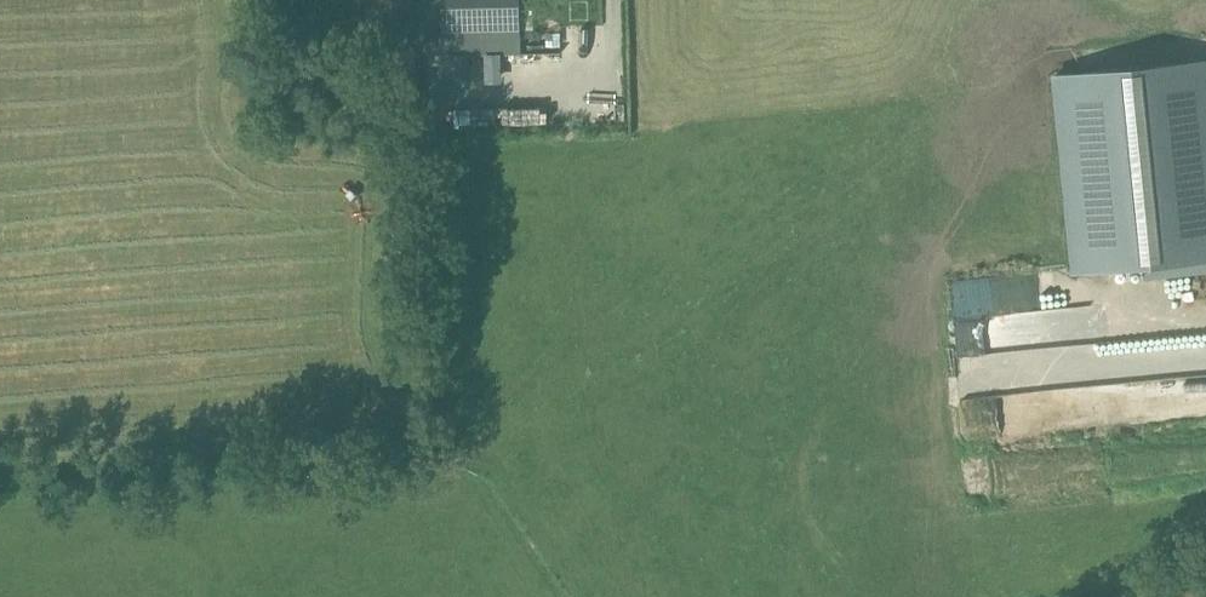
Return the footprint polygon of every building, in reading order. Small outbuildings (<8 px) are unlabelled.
[(443,57),(522,55),(520,0),(442,0),(443,57)] [(1077,271),(1144,264),(1145,277),(1205,271),(1205,59),(1056,74),(1077,271)] [(1097,305),(1003,310),(1004,335),(1098,330),(1097,305)] [(1078,344),(1081,383),(1205,373),(1205,334),(1078,344)] [(1028,353),(951,354),(951,381),(1029,379),(1028,353)]
